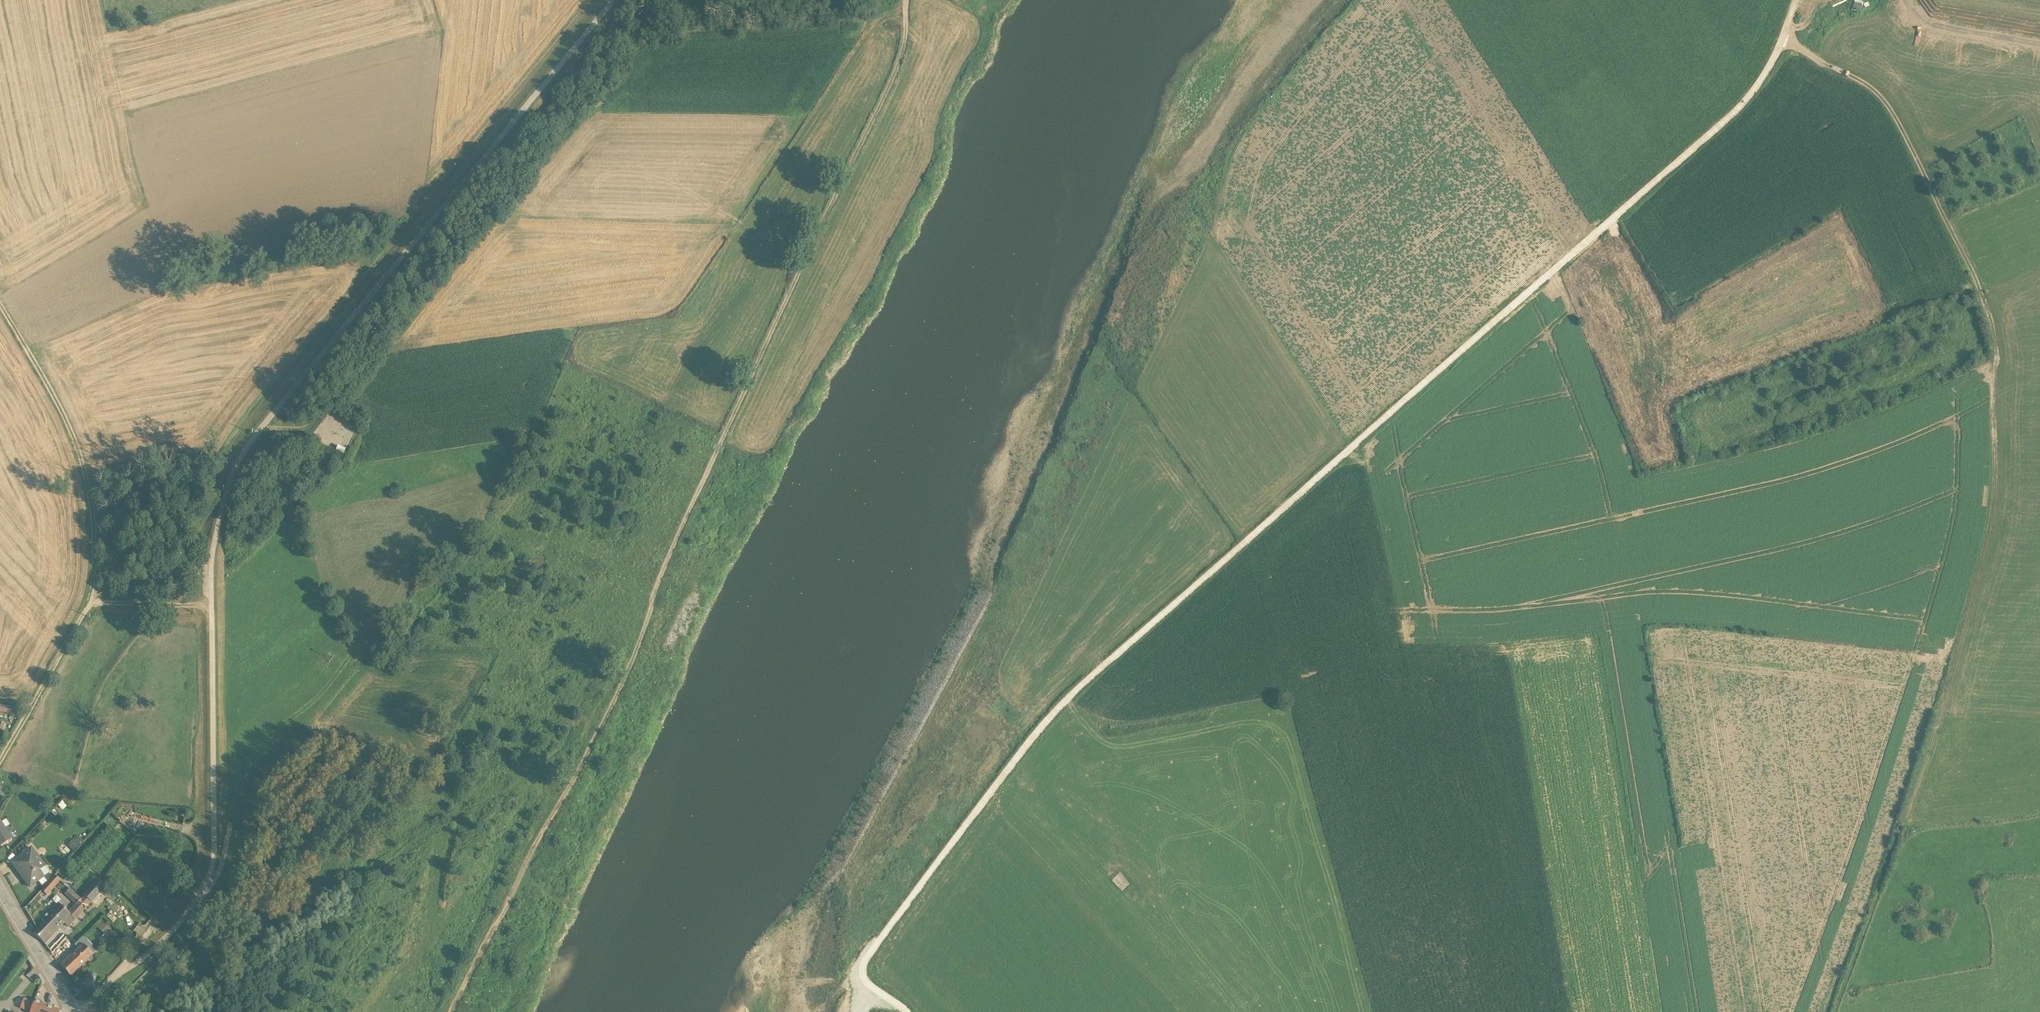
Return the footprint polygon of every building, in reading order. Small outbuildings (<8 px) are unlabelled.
[(327,444),(329,435),(317,432),(315,441),(327,444)] [(11,843),(4,830),(7,829),(4,824),(1,826),(0,824),(0,849),(11,843)] [(73,853),(83,843),(77,838),(68,848),(73,853)] [(45,869),(31,849),(9,865),(29,891),(44,880),(43,879),(49,876),(44,870),(45,869)] [(59,883),(54,878),(40,893),(46,898),(59,883)] [(69,892),(64,897),(77,910),(82,914),(88,908),(69,892)] [(33,937),(44,947),(63,926),(68,929),(75,922),(82,914),(77,910),(70,917),(56,905),(40,922),(43,925),(37,932),(33,937)] [(110,932),(100,923),(95,929),(107,940),(110,936),(109,934),(110,932)] [(97,953),(84,939),(73,948),(78,953),(60,969),(69,979),(92,958),(97,953)] [(87,976),(80,986),(79,987),(86,992),(94,981),(94,978),(91,975),(87,976)] [(20,1011),(29,1011),(32,1003),(24,1000),(20,1011)]
